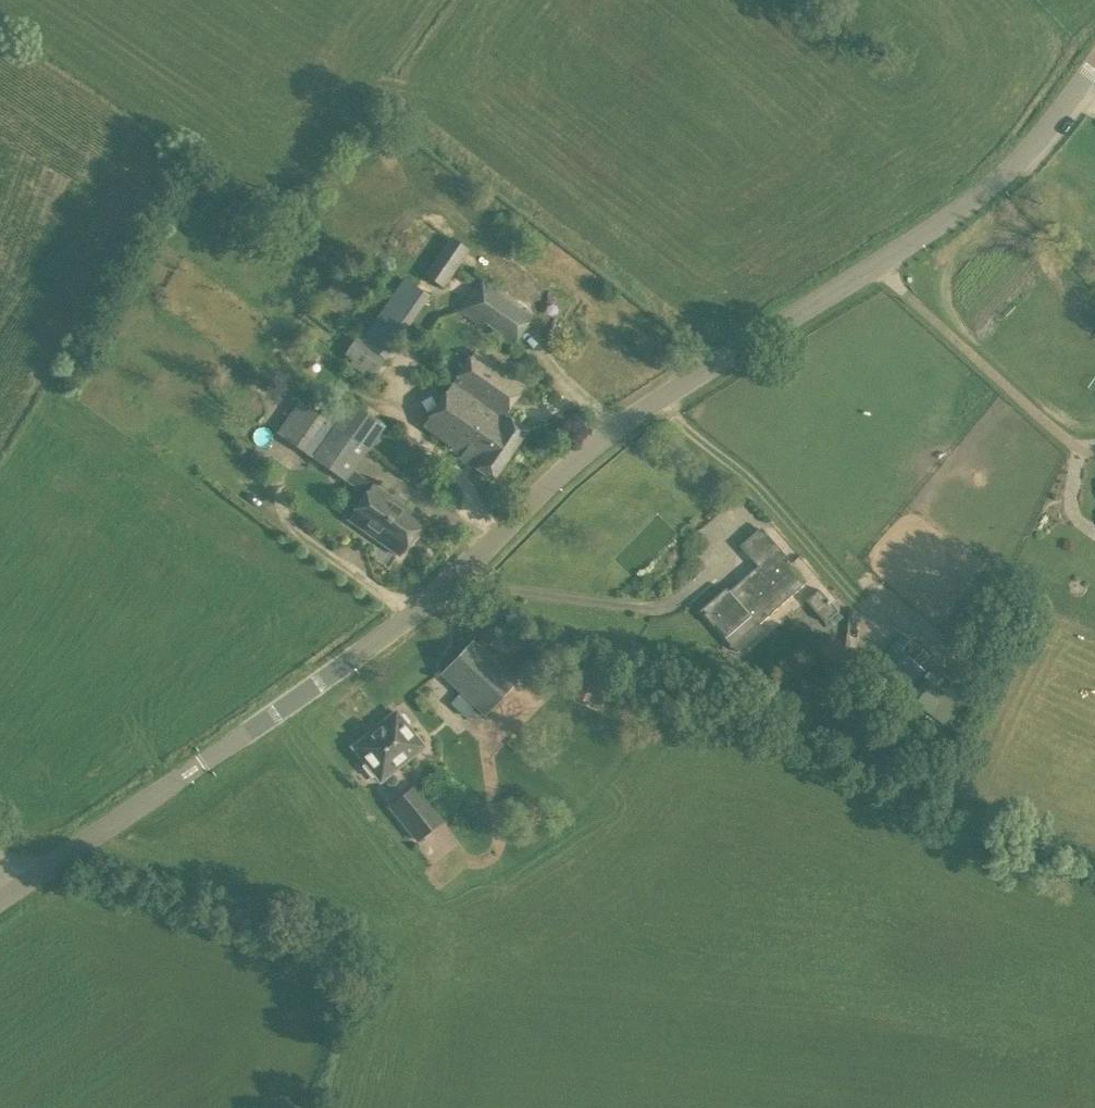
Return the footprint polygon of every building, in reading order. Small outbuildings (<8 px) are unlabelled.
[(443,289),(470,251),(451,237),(425,276),(439,285),(443,289)] [(460,311),(510,347),(534,313),(482,278),(460,311)] [(356,336),(344,353),(374,375),(386,358),(361,339),(356,336)] [(459,456),(492,479),(520,440),(448,390),(422,426),(461,454),(459,456)] [(278,432),(312,456),(313,457),(321,446),(353,469),(366,450),(367,451),(334,425),(333,427),(299,403),(278,432)] [(350,403),(334,425),(367,451),(384,427),(350,403)] [(253,451),(247,460),(258,468),(264,459),(253,451)] [(348,520),(399,556),(424,520),(372,484),(348,520)] [(764,628),(760,624),(805,584),(789,566),(794,562),(766,530),(745,549),(762,568),(734,593),(729,587),(702,610),(739,651),(764,628)] [(840,612),(821,590),(808,601),(828,623),(840,612)] [(934,655),(906,632),(887,654),(899,663),(894,669),(914,685),(926,671),(922,668),(934,655)] [(484,718),(516,685),(473,642),(441,675),(484,718)] [(584,666),(572,696),(599,707),(611,676),(584,666)] [(397,715),(395,712),(353,747),(364,761),(362,766),(371,777),(376,776),(380,781),(423,746),(407,727),(408,722),(403,715),(397,715)] [(417,840),(433,828),(405,794),(390,806),(417,840)]
